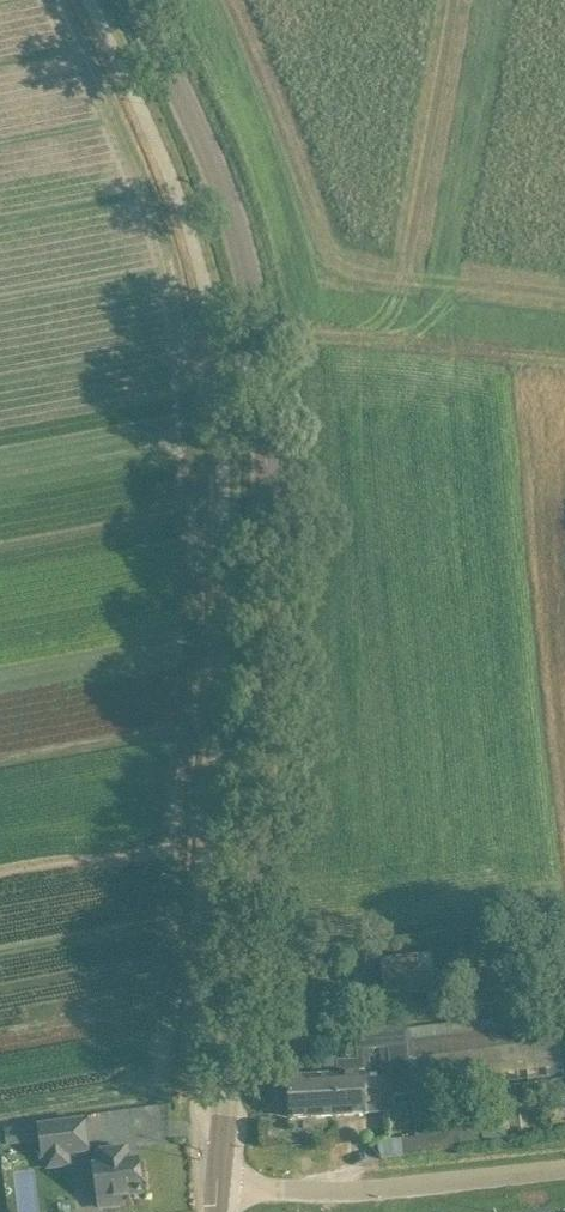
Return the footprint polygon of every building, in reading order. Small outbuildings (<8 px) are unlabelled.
[(385,996),(435,991),(431,953),(381,958),(385,996)] [(312,1076),(288,1077),(290,1117),(367,1113),(389,1112),(388,1104),(387,1076),(366,1077),(364,1048),(387,1046),(388,1052),(391,1076),(394,1095),(417,1092),(416,1083),(415,1073),(561,1054),(563,1054),(560,1030),(558,1009),(407,1028),(405,1010),(354,1016),(357,1057),(335,1059),(336,1075),(312,1076)] [(416,1135),(401,1137),(402,1148),(403,1154),(475,1142),(477,1141),(475,1121),(469,1122),(450,1124),(451,1131),(445,1132),(442,1106),(441,1106),(430,1107),(429,1106),(429,1102),(429,1101),(412,1103),(415,1123),(416,1135)] [(84,1119),(39,1125),(43,1157),(46,1156),(48,1168),(70,1165),(68,1153),(89,1150),(84,1119)] [(100,1164),(94,1165),(98,1198),(99,1198),(100,1207),(122,1204),(121,1195),(143,1192),(139,1159),(129,1160),(127,1147),(99,1151),(100,1164)]
